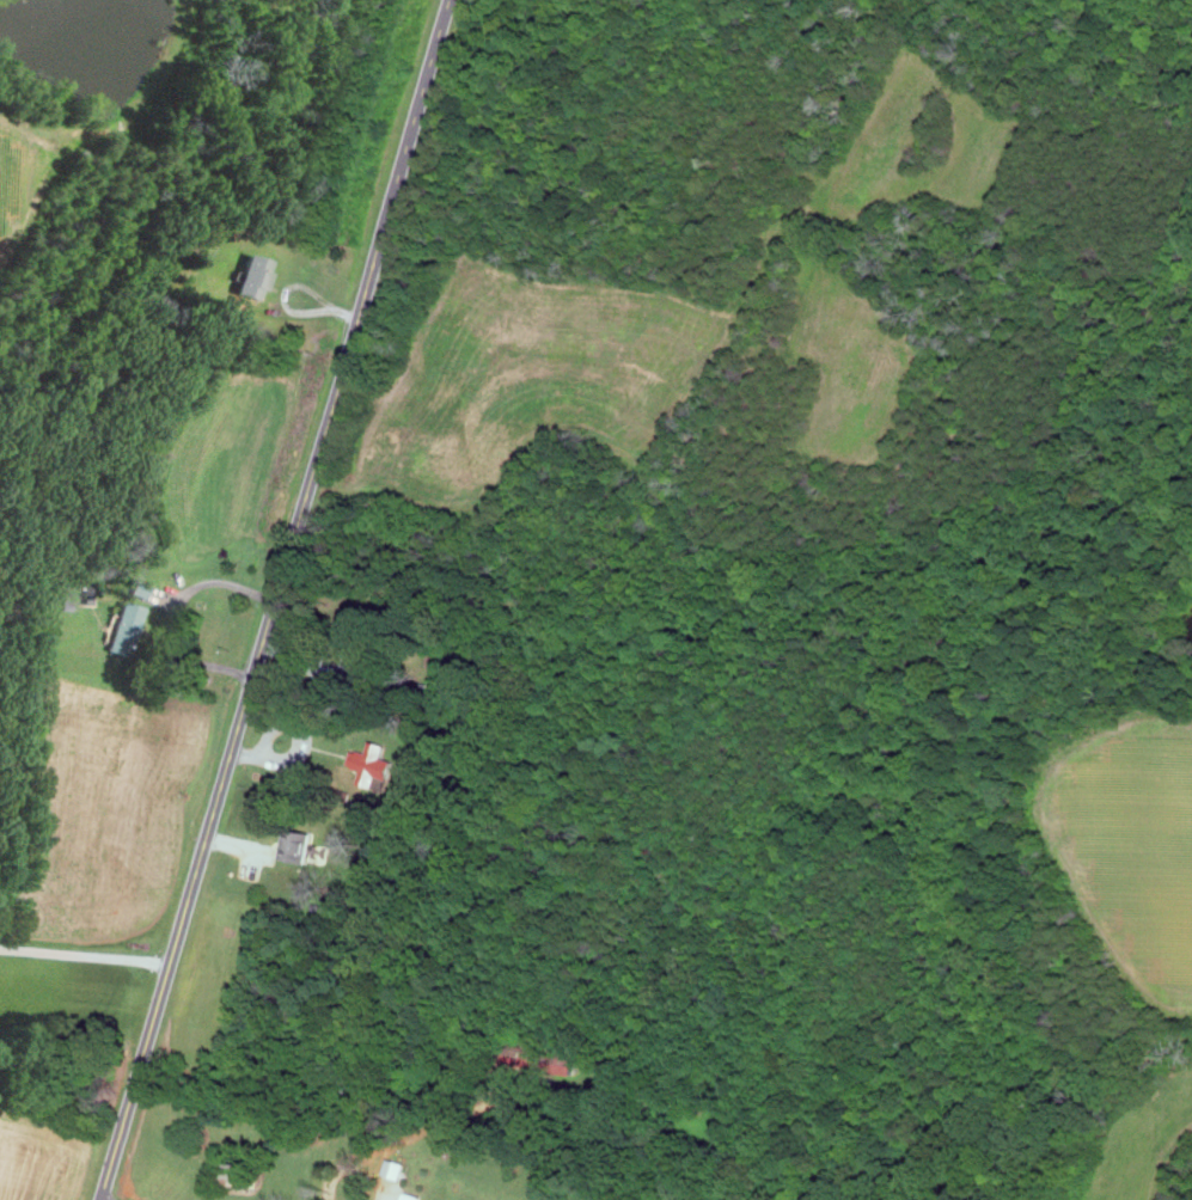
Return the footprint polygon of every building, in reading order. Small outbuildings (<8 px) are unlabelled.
[(275,261),(248,253),(243,271),(238,270),(232,290),(260,299),(263,290),(266,291),(275,261)] [(108,648),(130,655),(145,605),(123,599),(108,648)] [(375,786),(378,775),(392,778),(397,760),(384,757),(388,743),(372,739),(367,753),(352,749),(348,765),(361,769),(358,781),(375,786)] [(282,856),(318,861),(321,844),(314,843),(316,830),(287,825),(282,856)] [(421,1196),(405,1191),(403,1199),(420,1199),(421,1196)]
